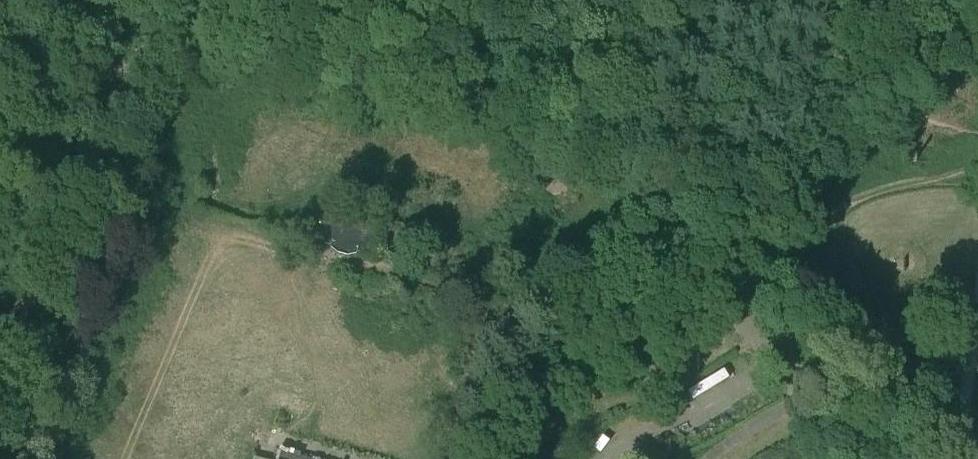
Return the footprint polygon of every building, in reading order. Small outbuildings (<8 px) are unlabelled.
[(313,243),(332,248),(332,250),(339,256),(348,259),(358,257),(358,255),(377,260),(382,239),(386,223),(324,207),(319,222),(313,243)]
